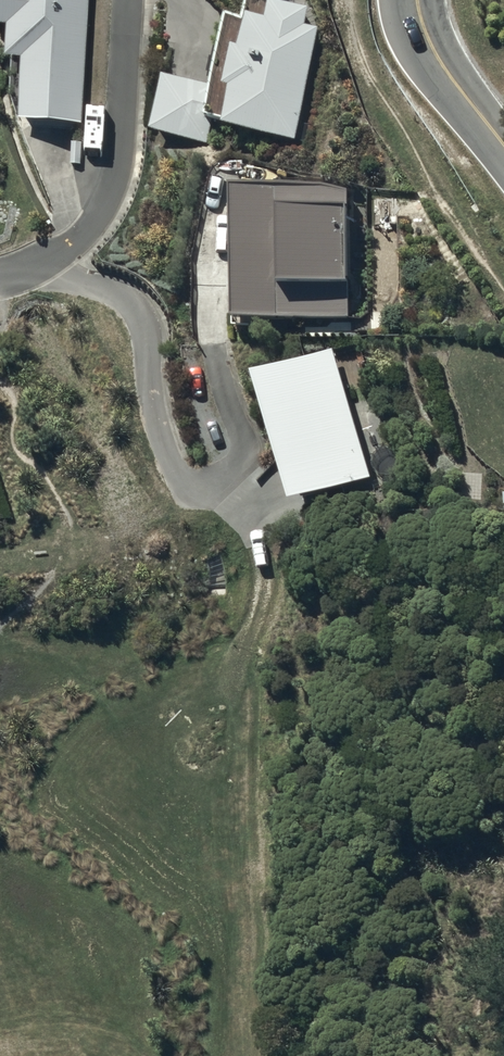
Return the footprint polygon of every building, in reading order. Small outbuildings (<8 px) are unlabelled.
[(89,0),(0,0),(0,28),(8,29),(6,61),(21,62),(18,123),(83,126),(89,0)] [(209,85),(160,76),(150,132),(206,143),(210,120),(221,122),(220,128),(297,143),(318,30),(305,27),(308,10),(274,3),(275,0),(244,0),(240,18),(225,15),(209,85)] [(348,318),(345,191),(325,187),(229,189),(232,327),(267,327),(267,320),(348,318)] [(332,352),(250,377),(288,504),(371,480),(332,352)]
